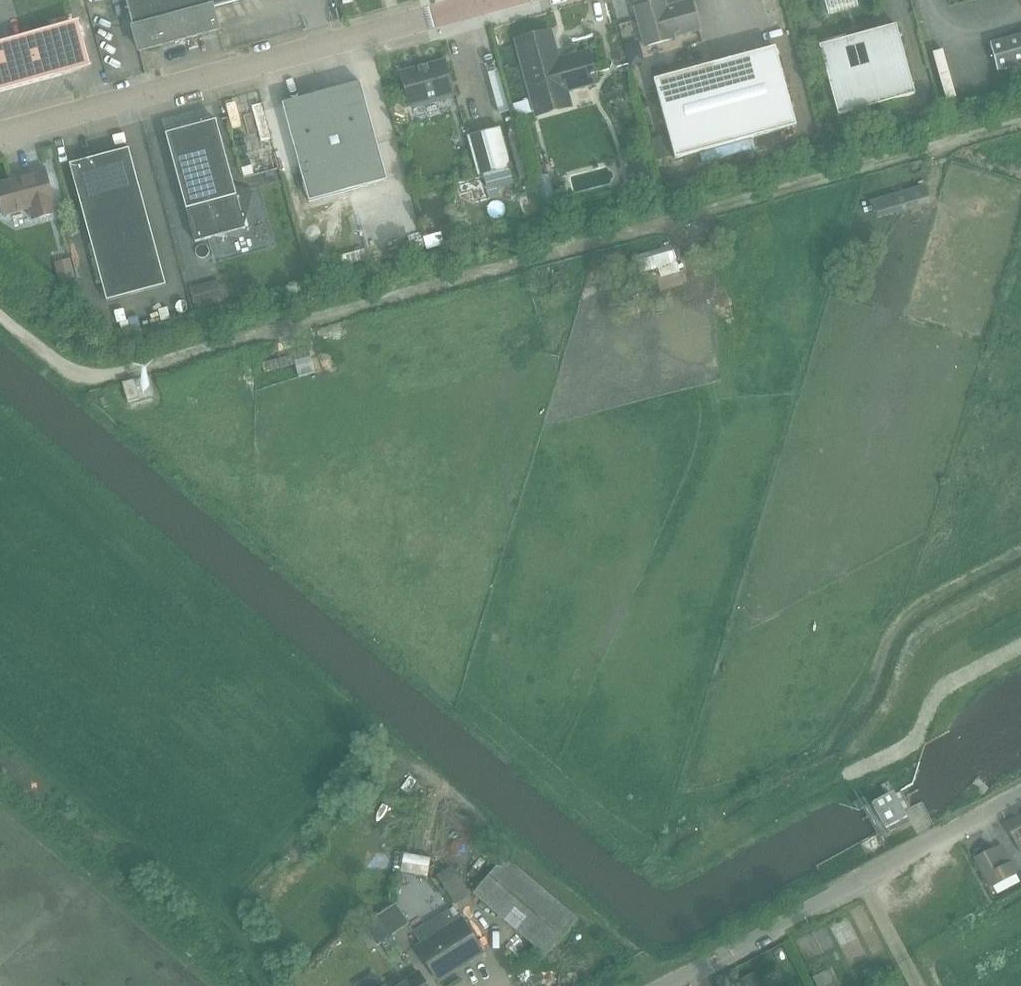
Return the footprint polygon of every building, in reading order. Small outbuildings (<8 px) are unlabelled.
[(148,49),(218,30),(212,8),(240,0),(126,0),(127,5),(134,28),(133,28),(139,52),(148,49)] [(664,1),(634,9),(644,47),(674,39),(674,37),(699,31),(691,1),(675,5),(675,7),(666,9),(664,1)] [(85,69),(73,25),(63,27),(63,26),(0,43),(0,93),(75,72),(75,71),(85,69)] [(896,25),(819,46),(838,115),(914,94),(896,25)] [(516,41),(522,60),(537,116),(569,107),(565,91),(596,82),(588,53),(557,61),(549,32),(516,41)] [(1016,66),(1020,65),(1020,35),(989,44),(997,71),(1016,66)] [(638,42),(623,46),(629,67),(643,63),(638,42)] [(675,159),(796,127),(774,48),(654,81),(675,159)] [(399,73),(404,92),(408,107),(455,95),(445,60),(399,73)] [(360,83),(282,105),(309,202),(387,181),(360,83)] [(528,100),(513,104),(517,118),(532,114),(528,100)] [(216,121),(166,135),(195,243),(245,229),(216,121)] [(478,176),(510,168),(499,128),(467,136),(478,176)] [(69,165),(107,302),(165,286),(128,149),(69,165)] [(36,219),(55,214),(52,203),(53,203),(44,169),(10,178),(11,181),(0,184),(0,207),(3,216),(29,209),(32,220),(36,219)] [(889,196),(870,202),(875,220),(930,203),(925,185),(909,190),(903,170),(880,177),(883,186),(885,185),(889,196)] [(444,235),(460,231),(458,222),(441,226),(444,235)] [(671,247),(635,257),(640,274),(664,267),(666,274),(678,271),(671,247)] [(218,282),(204,286),(210,307),(224,303),(218,282)] [(907,817),(904,811),(893,791),(871,803),(886,829),(907,817)] [(1015,841),(1020,853),(1020,815),(1005,824),(1015,841)] [(422,842),(418,861),(444,866),(448,847),(422,842)] [(975,859),(991,888),(993,887),(997,895),(1020,882),(1016,875),(1018,874),(1011,862),(1002,867),(992,849),(975,859)] [(475,894),(530,943),(545,956),(577,920),(507,858),(475,894)] [(377,916),(362,925),(376,947),(381,943),(393,961),(402,955),(390,936),(377,916)] [(461,919),(416,947),(437,981),(482,953),(461,919)] [(418,973),(397,985),(426,985),(418,973)] [(738,982),(740,985),(758,985),(752,975),(738,982)]
